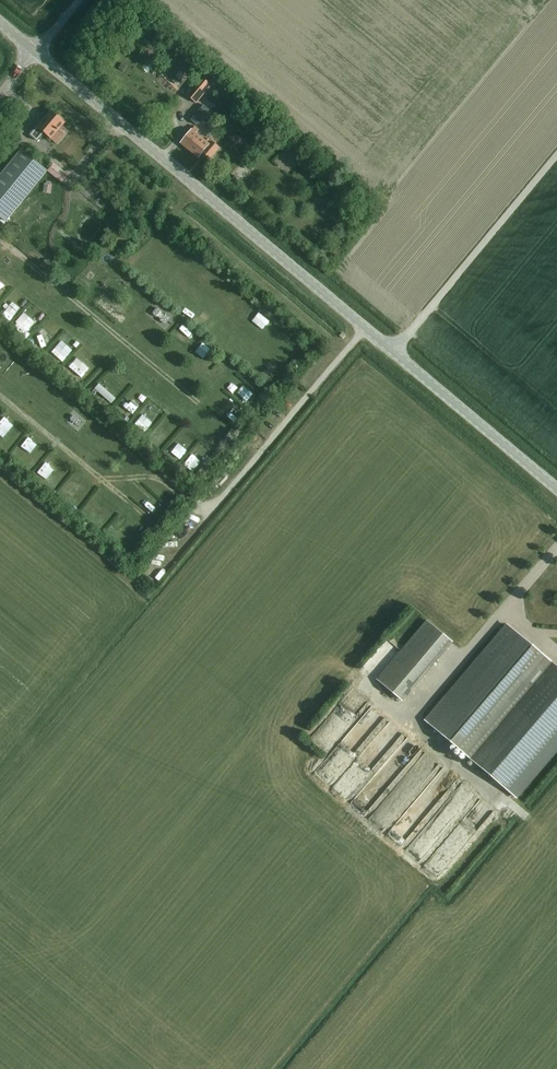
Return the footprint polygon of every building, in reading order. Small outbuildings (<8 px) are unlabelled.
[(201,78),(186,95),(196,103),(210,86),(201,78)] [(226,87),(222,91),(229,96),(232,92),(226,87)] [(190,121),(196,125),(209,110),(204,105),(190,121)] [(43,134),(50,140),(64,123),(62,122),(64,120),(58,116),(57,117),(50,112),(30,136),(37,141),(43,134)] [(13,145),(24,133),(18,128),(8,140),(13,145)] [(181,144),(198,158),(202,153),(210,159),(219,149),(212,142),(210,145),(196,133),(198,131),(194,128),(181,144)] [(0,177),(0,217),(6,222),(47,171),(21,151),(0,177)] [(68,176),(53,164),(47,172),(62,184),(68,176)] [(106,181),(99,176),(93,183),(100,188),(106,181)] [(45,184),(43,193),(50,194),(52,185),(51,185),(51,182),(46,182),(46,185),(45,184)] [(232,285),(238,289),(245,280),(239,275),(232,285)] [(18,305),(30,291),(23,285),(11,300),(18,305)] [(211,313),(221,321),(226,315),(216,307),(211,313)] [(162,312),(158,309),(156,309),(153,313),(153,315),(156,318),(157,317),(161,320),(160,321),(164,324),(165,324),(169,320),(169,318),(165,315),(164,316),(161,313),(162,312)] [(264,321),(273,330),(284,318),(275,309),(264,321)] [(28,316),(38,324),(42,319),(32,311),(28,316)] [(196,331),(202,321),(193,315),(187,325),(196,331)] [(53,318),(44,327),(52,335),(61,326),(53,318)] [(63,345),(72,351),(83,335),(74,329),(63,345)] [(85,347),(78,359),(92,367),(99,355),(85,347)] [(279,353),(270,363),(278,370),(287,360),(279,353)] [(112,374),(107,383),(120,390),(124,380),(112,374)] [(257,395),(263,390),(254,380),(248,386),(257,395)] [(136,407),(145,396),(138,390),(129,401),(136,407)] [(225,401),(235,406),(241,395),(231,390),(225,401)] [(84,404),(79,408),(86,415),(91,411),(84,404)] [(152,405),(146,414),(156,420),(162,411),(152,405)] [(221,419),(229,426),(237,417),(229,410),(221,419)] [(80,421),(75,416),(73,416),(71,419),(71,420),(77,425),(78,426),(80,423),(80,421)] [(14,433),(21,425),(14,419),(7,428),(14,433)] [(187,435),(180,443),(188,450),(195,441),(187,435)] [(35,452),(39,443),(30,439),(26,448),(35,452)] [(80,478),(73,487),(84,496),(91,487),(80,478)] [(426,621),(376,679),(401,700),(451,642),(426,621)] [(427,720),(506,788),(524,803),(556,761),(556,668),(507,626),(427,720)] [(338,714),(324,728),(330,734),(344,720),(338,714)] [(361,718),(323,763),(333,772),(372,727),(361,718)] [(370,784),(378,792),(387,782),(379,775),(370,784)] [(385,799),(380,808),(393,816),(398,807),(385,799)]
